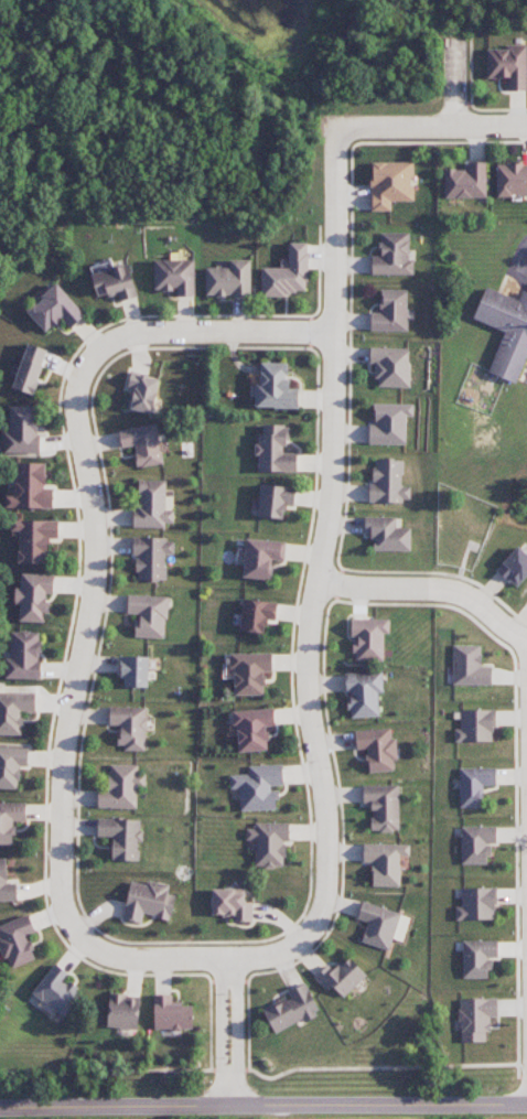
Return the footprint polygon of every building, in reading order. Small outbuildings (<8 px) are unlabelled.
[(486,50),(487,78),(508,78),(508,90),(526,90),(526,45),(504,45),(504,49),(486,50)] [(412,162),(371,162),(372,211),(391,211),(391,202),(413,201),(412,162)] [(485,162),(468,162),(468,169),(444,170),(445,199),(486,197),(485,162)] [(496,164),(496,196),(526,196),(526,164),(496,164)] [(371,275),(413,275),(414,261),(408,261),(409,233),(380,233),(380,257),(372,256),(371,275)] [(261,295),(308,294),(307,243),(289,243),(290,268),(261,268),(261,295)] [(205,296),(250,297),(251,260),(229,259),(229,267),(206,267),(205,296)] [(90,266),(92,274),(114,268),(112,260),(90,266)] [(154,260),(154,290),(176,290),(176,296),(195,296),(194,260),(154,260)] [(128,264),(91,275),(98,298),(117,292),(120,302),(138,297),(128,264)] [(26,311),(45,333),(62,318),(71,329),(86,315),(57,284),(26,311)] [(476,318),(507,331),(491,370),(518,383),(526,362),(526,289),(521,299),(490,286),(476,318)] [(407,332),(408,290),(381,289),(380,313),(371,313),(370,331),(407,332)] [(13,389),(34,395),(48,350),(27,343),(13,389)] [(409,387),(409,348),(370,348),(370,365),(376,365),(375,387),(409,387)] [(254,408),(298,409),(298,389),(288,389),(288,363),(260,362),(260,374),(250,374),(250,384),(255,384),(254,408)] [(160,379),(131,372),(127,389),(131,390),(127,408),(151,414),(160,379)] [(369,444),(406,445),(407,416),(413,416),(413,404),(374,404),(373,425),(369,425),(369,444)] [(37,455),(39,407),(9,406),(8,454),(37,455)] [(119,430),(121,448),(133,446),(136,468),(162,464),(156,425),(119,430)] [(297,472),(297,453),(287,453),(287,425),(262,426),(262,434),(257,434),(257,472),(297,472)] [(369,502),(410,502),(410,486),(403,486),(403,460),(374,460),(373,485),(369,485),(369,502)] [(15,496),(6,496),(6,508),(52,509),(53,489),(45,488),(45,464),(15,463),(15,496)] [(166,480),(138,480),(138,507),(133,507),(133,526),(173,527),(174,510),(165,510),(166,480)] [(294,509),(295,486),(259,485),(258,518),(282,519),(283,508),(294,509)] [(410,528),(396,528),(396,517),(364,517),(364,535),(372,535),(372,551),(410,551),(410,528)] [(58,521),(11,521),(11,531),(19,532),(19,563),(47,564),(48,538),(58,538),(58,521)] [(134,538),(134,581),(166,581),(166,555),(174,555),(174,538),(134,538)] [(242,577),(270,580),(272,560),(284,561),(286,542),(246,538),(242,577)] [(526,576),(526,555),(516,546),(496,571),(517,588),(526,576)] [(54,575),(21,574),(21,588),(15,588),(15,604),(20,604),(19,622),(46,622),(47,594),(53,594),(54,575)] [(166,639),(167,596),(128,595),(127,614),(136,614),(135,637),(166,639)] [(275,623),(276,602),(242,600),(240,632),(264,633),(264,623),(275,623)] [(383,661),(383,634),(389,634),(389,619),(350,619),(350,639),(354,639),(354,661),(383,661)] [(5,679),(39,679),(40,631),(12,631),(11,658),(5,657),(5,679)] [(491,686),(491,667),(481,666),(481,646),(453,645),(452,685),(491,686)] [(232,695),(263,695),(264,671),(271,671),(271,654),(233,653),(232,695)] [(148,688),(149,657),(121,656),(120,687),(148,688)] [(346,673),(348,718),(379,717),(378,693),(383,693),(382,672),(346,673)] [(0,693),(0,736),(23,735),(22,713),(35,713),(34,692),(0,693)] [(145,750),(146,708),(110,707),(110,726),(119,726),(118,749),(145,750)] [(234,711),(236,752),(268,751),(267,735),(264,735),(264,727),(274,726),(273,709),(234,711)] [(460,710),(460,729),(455,729),(455,742),(495,741),(494,710),(460,710)] [(368,773),(394,771),(393,761),(398,761),(396,737),(391,738),(390,728),(355,731),(356,750),(366,749),(368,773)] [(0,746),(0,789),(18,789),(19,766),(27,767),(28,747),(0,746)] [(136,809),(137,786),(145,786),(145,776),(137,775),(138,765),(109,764),(109,790),(98,790),(98,808),(136,809)] [(248,766),(248,774),(229,775),(230,789),(239,788),(240,811),(277,809),(276,788),(283,787),(282,765),(248,766)] [(496,768),(459,769),(460,807),(483,807),(482,786),(496,785),(496,768)] [(398,785),(363,786),(363,804),(371,804),(371,832),(399,831),(398,785)] [(14,844),(14,821),(25,821),(25,803),(0,803),(0,844),(14,844)] [(138,861),(138,841),(141,841),(142,820),(98,818),(97,837),(112,837),(111,860),(138,861)] [(288,823),(254,823),(254,829),(246,829),(246,840),(255,840),(255,867),(285,867),(285,842),(289,842),(288,823)] [(461,827),(462,865),(488,864),(487,844),(496,844),(496,826),(461,827)] [(410,844),(363,844),(363,863),(372,863),(372,887),(400,887),(400,856),(409,856),(410,844)] [(17,901),(16,882),(7,883),(6,859),(0,859),(0,901),(17,901)] [(169,885),(146,881),(146,884),(129,882),(123,920),(142,923),(143,915),(171,920),(175,895),(167,894),(169,885)] [(461,907),(456,907),(456,920),(495,919),(495,887),(461,888),(461,907)] [(211,889),(211,916),(233,915),(233,922),(252,922),(252,902),(244,903),(244,894),(235,894),(235,889),(211,889)] [(389,950),(392,939),(403,942),(410,916),(362,902),(357,920),(367,922),(361,942),(389,950)] [(10,969),(36,959),(27,936),(35,932),(29,915),(0,926),(0,945),(10,969)] [(497,940),(462,941),(462,979),(490,978),(490,958),(497,958),(497,940)] [(343,998),(367,976),(349,956),(333,971),(328,965),(314,978),(326,991),(332,985),(343,998)] [(66,1017),(85,990),(52,966),(33,993),(66,1017)] [(275,1034),(319,1013),(305,983),(287,992),(289,996),(262,1009),(275,1034)] [(140,996),(109,995),(108,1028),(139,1029),(140,996)] [(192,1029),(192,1006),(183,1006),(183,1002),(172,1002),(172,995),(154,995),(155,1030),(192,1029)] [(460,999),(461,1042),(486,1042),(485,1033),(490,1033),(490,1017),(497,1017),(497,998),(460,999)]
